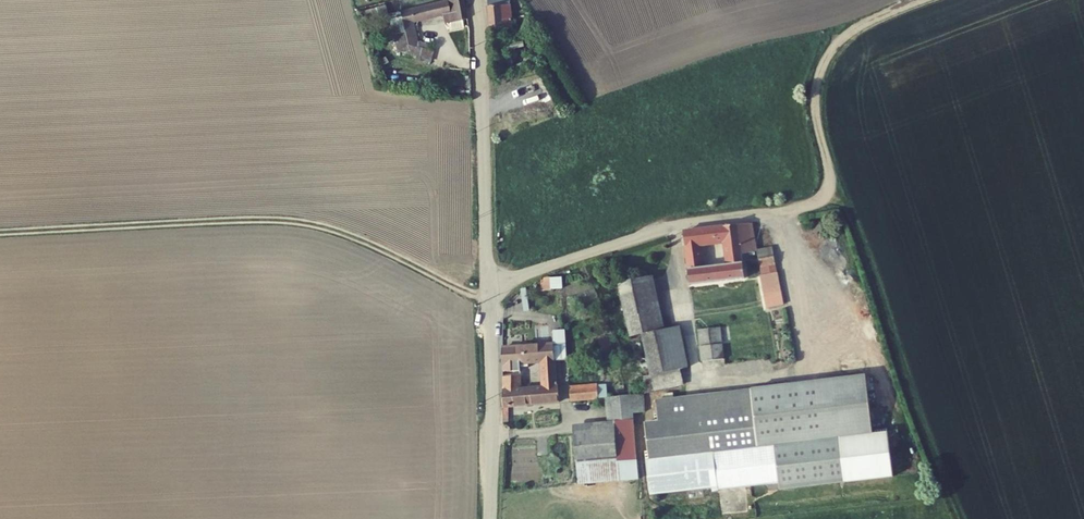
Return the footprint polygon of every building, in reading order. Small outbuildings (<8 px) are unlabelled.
[(394,14),(403,45),(447,55),(446,49),(414,43),(409,24),(446,15),(449,23),(463,19),(466,18),(460,0),(446,0),(394,14)] [(485,10),(491,34),(513,30),(506,18),(501,19),(497,3),(493,3),(494,8),(485,10)] [(463,19),(449,23),(451,31),(465,28),(463,19)] [(689,290),(742,280),(737,255),(753,252),(748,227),(679,240),(689,290)] [(769,257),(755,260),(757,270),(771,266),(769,257)] [(541,290),(562,290),(562,277),(541,278),(541,290)] [(648,281),(609,290),(617,320),(656,312),(648,281)] [(760,284),(749,286),(752,304),(763,302),(760,284)] [(686,371),(676,331),(662,334),(656,312),(617,320),(623,342),(635,341),(637,341),(649,380),(641,382),(645,398),(683,388),(680,373),(686,371)] [(706,350),(726,347),(723,331),(701,335),(707,366),(708,366),(706,350)] [(517,362),(502,363),(504,404),(511,403),(559,398),(559,386),(557,387),(555,346),(539,347),(540,361),(541,387),(518,388),(517,362)] [(539,347),(501,349),(502,363),(517,362),(540,361),(539,347)] [(706,350),(708,366),(729,362),(726,347),(706,350)] [(781,391),(783,401),(805,398),(874,389),(872,379),(781,391)] [(595,385),(568,387),(569,398),(596,396),(596,389),(595,385)] [(640,386),(596,389),(596,396),(606,396),(608,420),(573,423),(574,445),(635,440),(633,418),(643,417),(640,386)] [(874,389),(805,398),(809,434),(878,425),(874,389)] [(781,391),(712,400),(713,409),(716,409),(783,401),(781,391)] [(783,401),(716,409),(721,445),(809,434),(805,398),(783,401)] [(660,407),(661,416),(713,409),(712,400),(660,407)] [(660,429),(663,453),(721,445),(716,409),(713,409),(661,416),(663,428),(660,429)] [(663,453),(665,466),(654,468),(659,502),(726,493),(726,496),(787,488),(788,494),(901,480),(895,436),(880,438),(878,425),(809,434),(721,445),(663,453)] [(635,440),(574,445),(577,481),(638,477),(635,440)]
